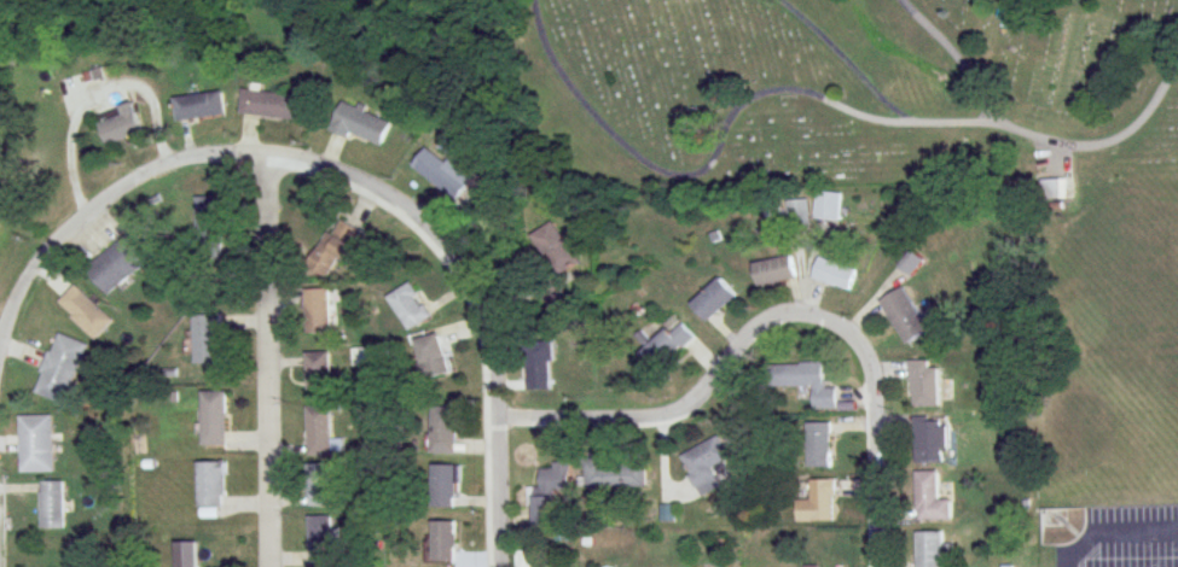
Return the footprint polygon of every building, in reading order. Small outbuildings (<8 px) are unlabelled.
[(242,113),(304,122),(308,97),(245,88),(242,113)] [(181,93),(181,117),(225,117),(225,93),(181,93)] [(382,148),(393,122),(342,100),(331,126),(382,148)] [(104,145),(144,132),(137,111),(97,124),(104,145)] [(474,178),(427,143),(410,165),(458,201),(474,178)] [(837,226),(844,195),(821,189),(813,220),(837,226)] [(222,196),(196,196),(196,250),(222,250),(222,196)] [(788,199),(788,227),(810,227),(810,199),(788,199)] [(363,232),(340,220),(333,234),(327,231),(308,267),(329,278),(340,258),(348,262),(363,232)] [(575,268),(560,221),(535,230),(550,277),(575,268)] [(86,271),(107,296),(152,259),(131,234),(86,271)] [(922,261),(909,251),(899,265),(912,275),(922,261)] [(793,254),(752,264),(758,288),(799,278),(793,254)] [(813,277),(849,292),(857,271),(821,256),(813,277)] [(690,305),(707,323),(738,296),(722,277),(690,305)] [(409,332),(432,317),(409,283),(386,298),(409,332)] [(552,316),(571,308),(561,285),(542,293),(552,316)] [(113,322),(76,286),(59,304),(95,340),(113,322)] [(906,344),(929,331),(904,287),(881,300),(906,344)] [(306,289),(306,333),(331,333),(331,289),(306,289)] [(193,364),(219,364),(218,314),(193,314),(193,364)] [(695,336),(677,318),(638,357),(656,375),(695,336)] [(67,405),(87,343),(56,333),(36,394),(67,405)] [(413,342),(427,382),(453,373),(440,333),(413,342)] [(526,391),(552,391),(552,343),(526,343),(526,391)] [(332,391),(332,352),(307,352),(307,391),(332,391)] [(911,407),(934,407),(934,360),(911,360),(911,407)] [(836,409),(836,388),(823,388),(823,363),(775,364),(775,387),(812,387),(812,409),(836,409)] [(201,445),(225,445),(225,391),(201,391),(201,445)] [(332,406),(307,407),(308,456),(333,456),(332,406)] [(432,454),(458,454),(458,408),(432,408),(432,454)] [(54,415),(21,415),(21,472),(54,472),(54,415)] [(914,463),(945,463),(945,418),(914,418),(914,463)] [(832,422),(806,422),(806,467),(832,467),(832,422)] [(681,453),(691,478),(731,462),(721,437),(681,453)] [(197,461),(197,507),(224,507),(224,461),(197,461)] [(646,461),(586,461),(586,489),(646,489),(646,461)] [(557,490),(571,490),(571,462),(552,462),(552,468),(535,468),(536,530),(557,530),(557,490)] [(308,465),(308,507),(334,507),(334,465),(308,465)] [(433,507),(458,507),(458,466),(433,466),(433,507)] [(938,471),(913,471),(913,520),(951,520),(951,499),(938,499),(938,471)] [(810,500),(796,500),(796,521),(833,521),(833,479),(809,479),(810,500)] [(40,481),(40,530),(64,530),(64,481),(40,481)] [(336,516),(309,516),(309,566),(337,566),(336,516)] [(457,522),(433,522),(433,561),(457,561),(457,522)] [(942,532),(916,532),(916,566),(942,566),(942,532)]
